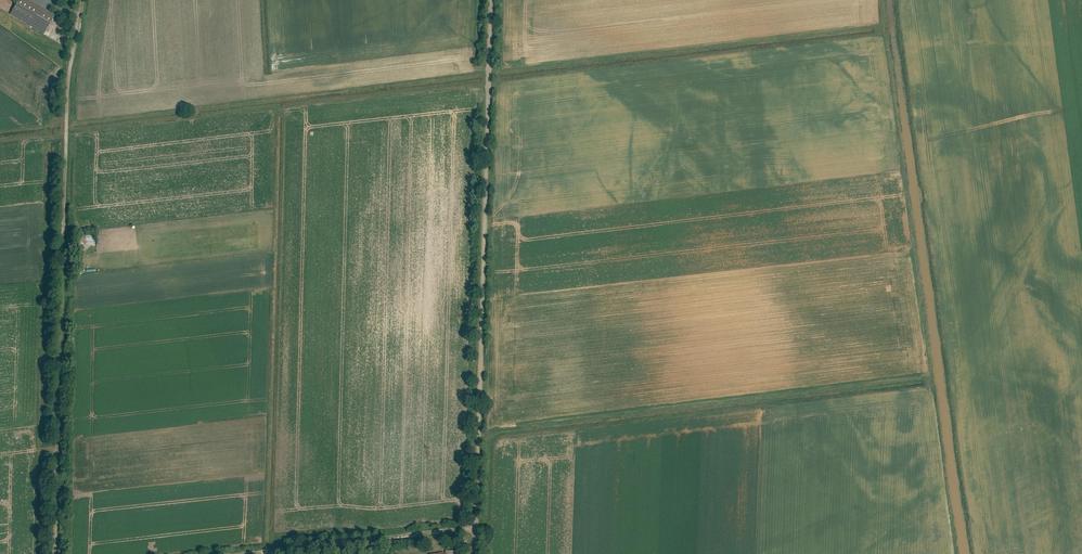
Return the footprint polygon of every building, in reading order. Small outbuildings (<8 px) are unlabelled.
[(23,0),(20,0),(11,17),(43,36),(54,18),(23,0)] [(82,250),(83,239),(74,238),(73,249),(82,250)] [(93,248),(94,239),(85,238),(84,248),(93,248)]
